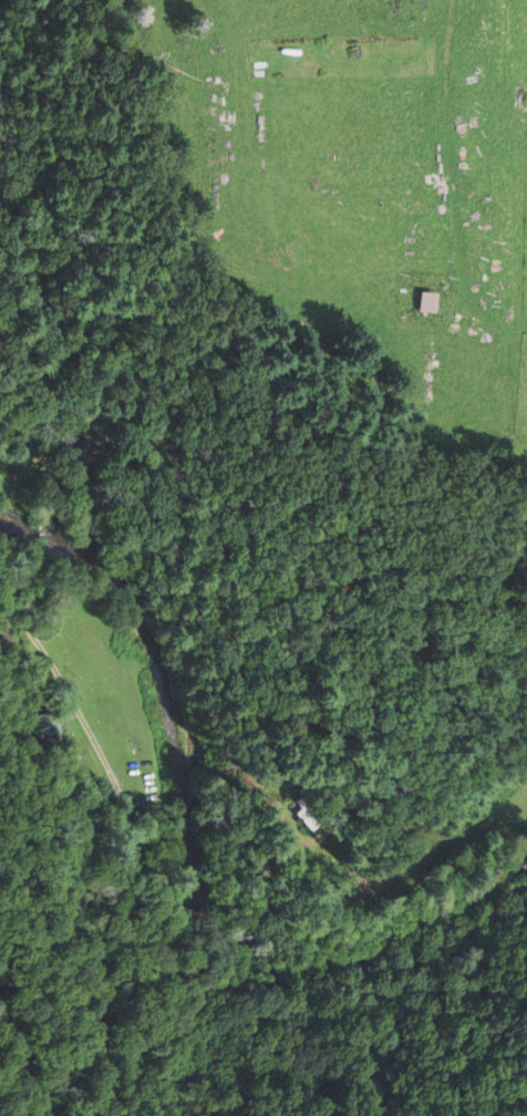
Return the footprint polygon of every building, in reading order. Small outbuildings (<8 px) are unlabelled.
[(417,292),(416,311),(433,312),(434,293),(417,292)] [(293,815),(309,831),(326,815),(304,792),(296,800),(301,807),(293,815)]
